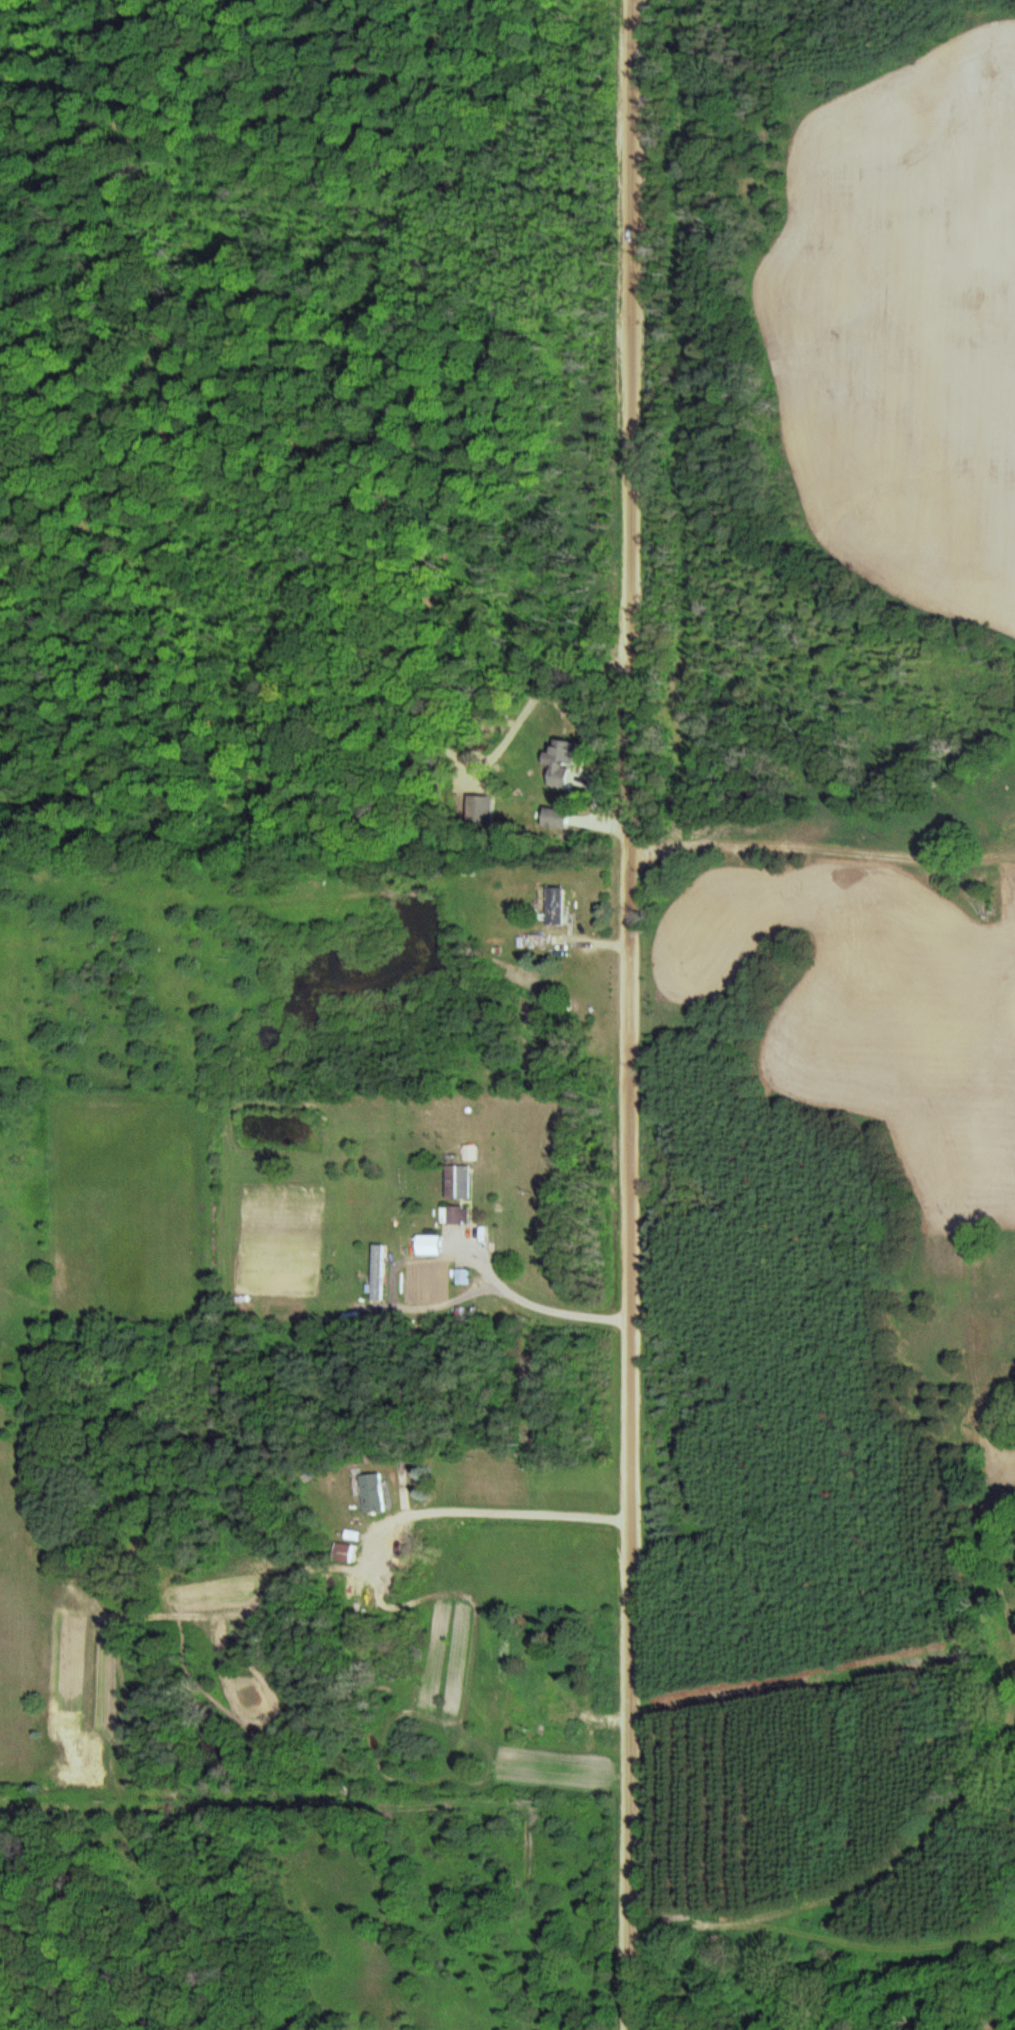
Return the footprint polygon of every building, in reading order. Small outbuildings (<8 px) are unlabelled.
[(550,786),(572,787),(575,745),(552,743),(550,786)] [(549,926),(566,926),(566,887),(549,887),(549,926)] [(472,1163),(448,1163),(448,1197),(472,1197),(472,1163)] [(443,1205),(443,1223),(470,1223),(470,1205),(443,1205)] [(427,1241),(426,1241),(426,1251),(440,1251),(440,1234),(427,1234),(427,1241)] [(373,1243),(373,1300),(386,1300),(386,1243),(373,1243)] [(459,1282),(472,1282),(472,1268),(459,1268),(459,1282)] [(399,1481),(407,1480),(406,1464),(398,1464),(399,1481)] [(362,1474),(363,1513),(383,1512),(382,1473),(362,1474)]
